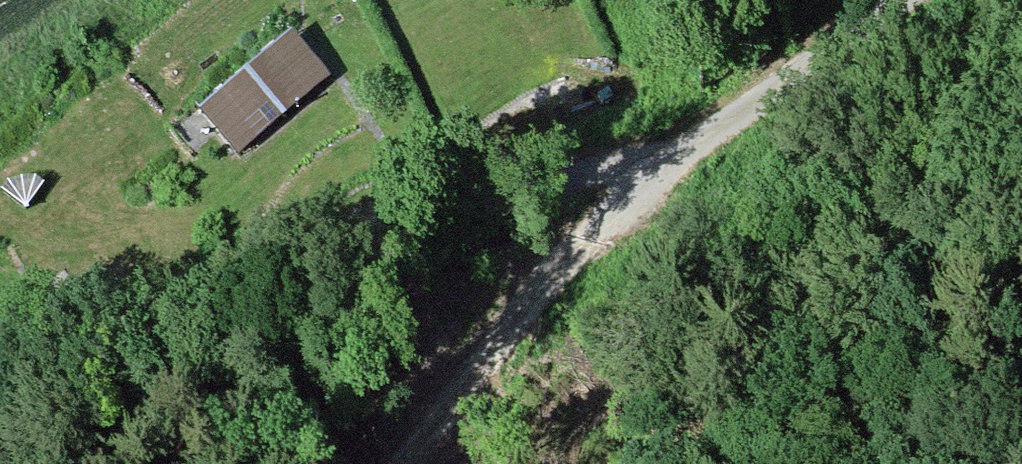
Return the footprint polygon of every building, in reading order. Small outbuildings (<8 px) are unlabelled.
[(291,31),(201,107),(237,149),(327,73),(291,31)] [(15,197),(62,262),(130,214),(83,149),(15,197)]
